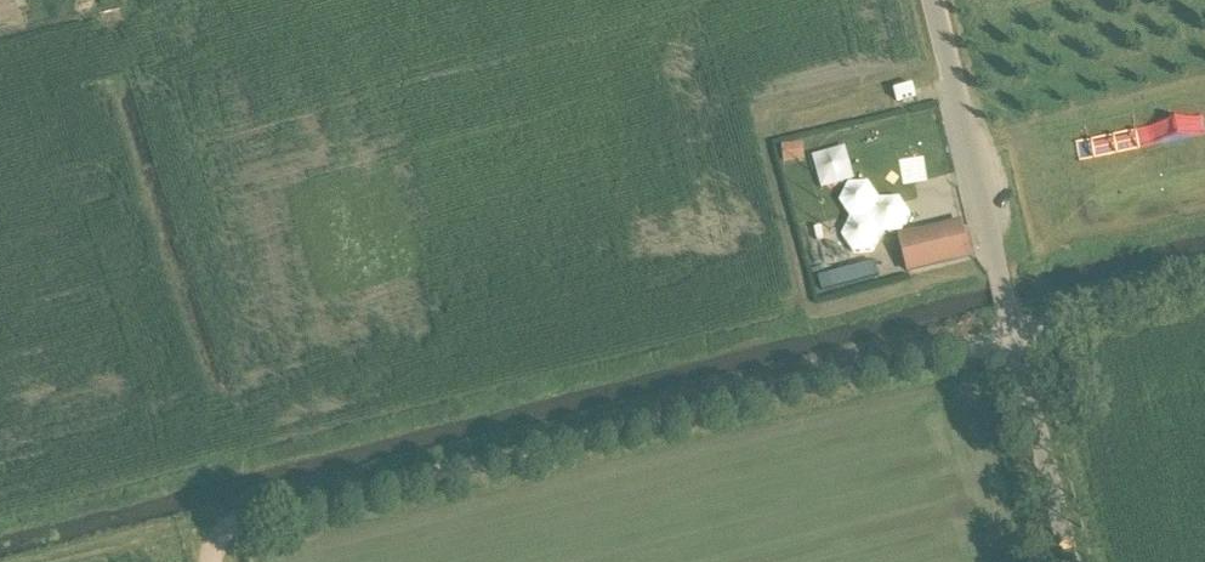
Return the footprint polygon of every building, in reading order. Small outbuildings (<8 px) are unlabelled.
[(804,143),(783,146),(785,164),(806,161),(804,143)] [(963,224),(902,239),(910,273),(971,257),(963,224)]
